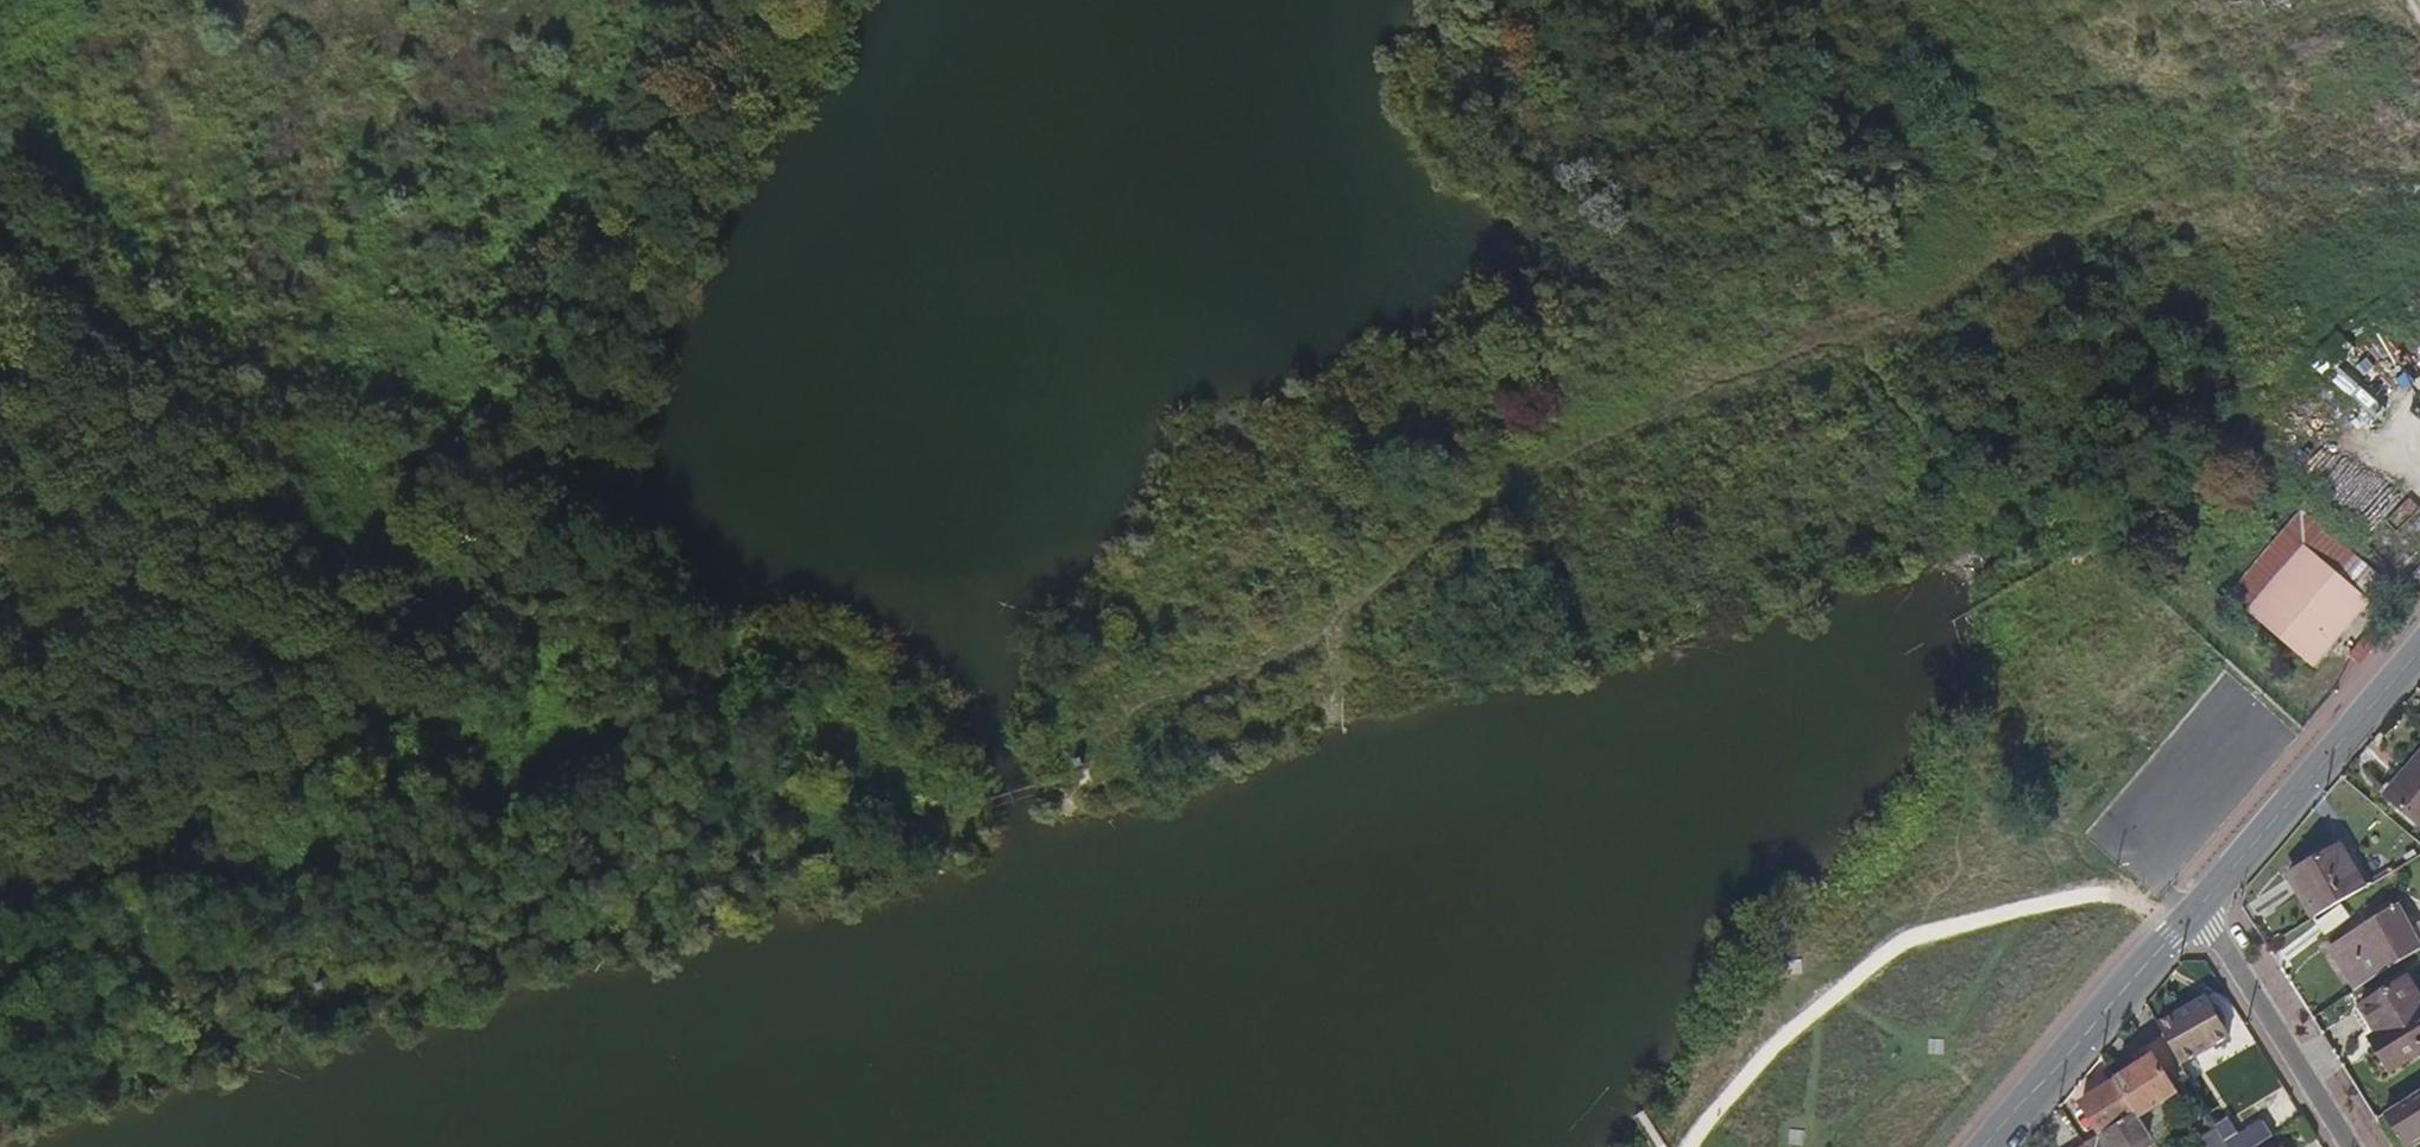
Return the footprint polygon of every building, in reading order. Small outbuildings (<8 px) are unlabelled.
[(2365,570),(2312,527),(2238,615),(2322,688),(2375,623),(2370,618),(2391,591),(2365,570)] [(2419,832),(2419,761),(2386,800),(2419,832)] [(2284,883),(2309,924),(2359,892),(2333,852),(2284,883)] [(2351,921),(2340,907),(2317,926),(2328,939),(2351,921)] [(2355,993),(2419,952),(2419,950),(2409,932),(2396,910),(2329,952),(2355,993)] [(2419,950),(2419,926),(2409,932),(2419,950)] [(2361,1010),(2407,982),(2403,975),(2357,1003),(2361,1010)] [(2407,982),(2361,1010),(2380,1040),(2373,1045),(2389,1070),(2419,1050),(2419,1001),(2407,982)] [(2206,1000),(2158,1027),(2180,1067),(2229,1040),(2206,1000)] [(2152,1062),(2117,1083),(2139,1118),(2174,1098),(2152,1062)] [(2081,1141),(2084,1146),(2085,1146),(2133,1146),(2150,1137),(2139,1118),(2117,1083),(2083,1104),(2099,1130),(2081,1141)] [(2386,1115),(2405,1145),(2419,1136),(2419,1094),(2386,1115)] [(2245,1125),(2250,1133),(2262,1126),(2257,1118),(2245,1125)] [(2272,1140),(2263,1125),(2262,1126),(2250,1133),(2235,1142),(2227,1146),(2261,1146),(2272,1140)] [(2216,1132),(2196,1144),(2198,1146),(2224,1146),(2221,1141),(2216,1132)] [(2221,1141),(2224,1146),(2227,1146),(2235,1142),(2230,1135),(2221,1141)] [(2154,1143),(2150,1137),(2133,1146),(2148,1146),(2154,1143)]
